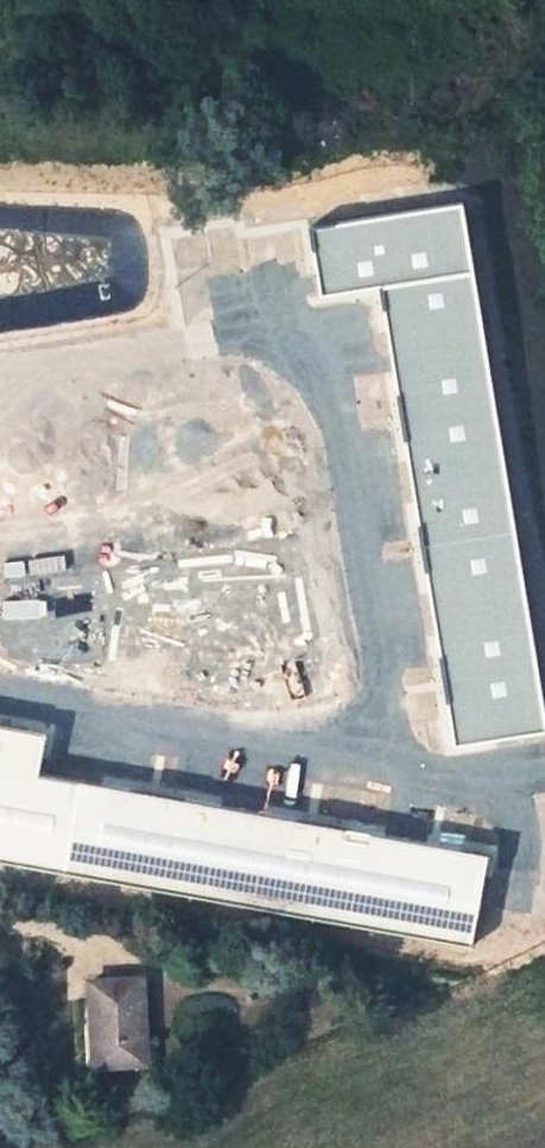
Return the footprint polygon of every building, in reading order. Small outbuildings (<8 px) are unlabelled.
[(395,412),(354,414),(366,560),(408,557),(395,412)] [(250,568),(366,560),(354,414),(240,421),(250,568)] [(522,649),(455,652),(459,773),(527,770),(522,649)] [(0,725),(0,862),(473,946),(489,854),(39,773),(46,733),(0,725)] [(142,980),(92,982),(99,1065),(149,1063),(142,980)]
